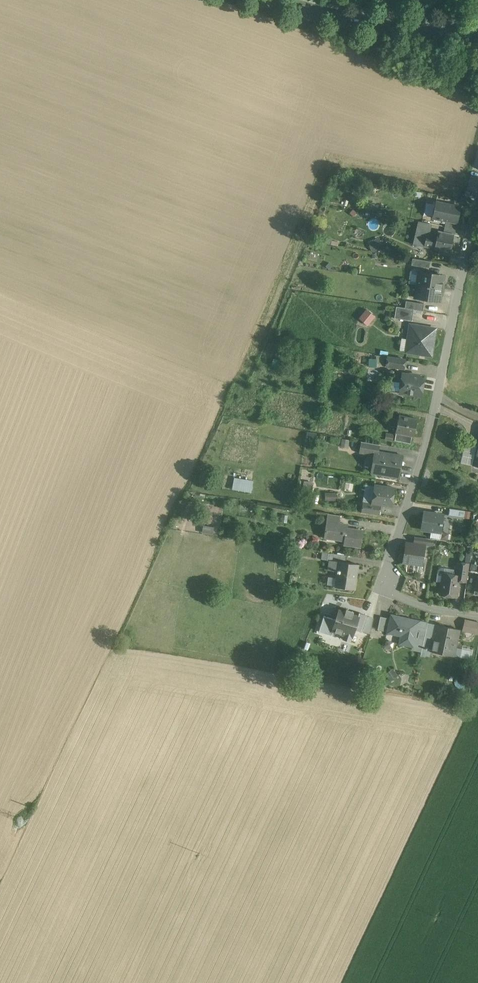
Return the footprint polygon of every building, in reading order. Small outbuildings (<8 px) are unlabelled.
[(464,205),(439,200),(435,216),(460,221),(464,205)] [(415,244),(453,251),(457,233),(419,226),(415,244)] [(383,249),(379,238),(368,242),(372,253),(383,249)] [(427,257),(427,249),(420,249),(419,256),(427,257)] [(429,268),(430,261),(413,259),(412,265),(420,267),(429,268)] [(420,267),(417,281),(445,286),(448,272),(429,268),(420,267)] [(442,300),(445,286),(417,281),(415,295),(442,300)] [(424,304),(406,301),(405,308),(413,309),(423,310),(424,304)] [(413,309),(396,307),(395,318),(412,321),(413,309)] [(368,326),(375,317),(366,309),(359,318),(368,326)] [(433,358),(438,328),(411,323),(405,353),(433,358)] [(385,366),(404,370),(406,359),(387,355),(385,366)] [(400,391),(425,396),(429,374),(404,370),(400,391)] [(422,416),(401,412),(399,420),(398,427),(397,431),(398,431),(415,434),(419,435),(422,416)] [(398,427),(399,420),(391,418),(390,425),(398,427)] [(415,434),(398,431),(397,439),(414,442),(415,434)] [(317,433),(307,432),(306,440),(316,441),(317,433)] [(393,434),(386,433),(385,440),(392,442),(393,434)] [(349,440),(342,439),(341,447),(348,448),(349,440)] [(407,453),(382,448),(383,444),(364,440),(362,449),(377,452),(373,471),(402,477),(407,453)] [(233,477),(232,490),(252,492),(253,479),(233,477)] [(314,482),(303,481),(301,494),(313,495),(314,482)] [(382,504),(396,506),(400,487),(375,482),(371,502),(365,500),(363,510),(380,513),(382,504)] [(325,501),(335,501),(335,493),(325,493),(325,501)] [(428,509),(424,529),(441,532),(445,512),(428,509)] [(345,543),(364,547),(368,528),(349,525),(349,521),(342,520),(343,517),(328,514),(324,535),(346,539),(345,543)] [(410,540),(406,563),(427,566),(431,544),(410,540)] [(356,589),(361,564),(331,558),(329,568),(340,570),(337,585),(356,589)] [(459,558),(456,573),(444,570),(439,593),(459,596),(462,581),(468,582),(472,561),(459,558)] [(353,630),(358,604),(337,600),(334,618),(325,617),(323,625),(353,630)] [(430,618),(393,611),(387,642),(424,648),(430,618)] [(465,628),(477,630),(477,620),(467,618),(465,628)] [(438,623),(433,650),(456,655),(462,627),(438,623)]
